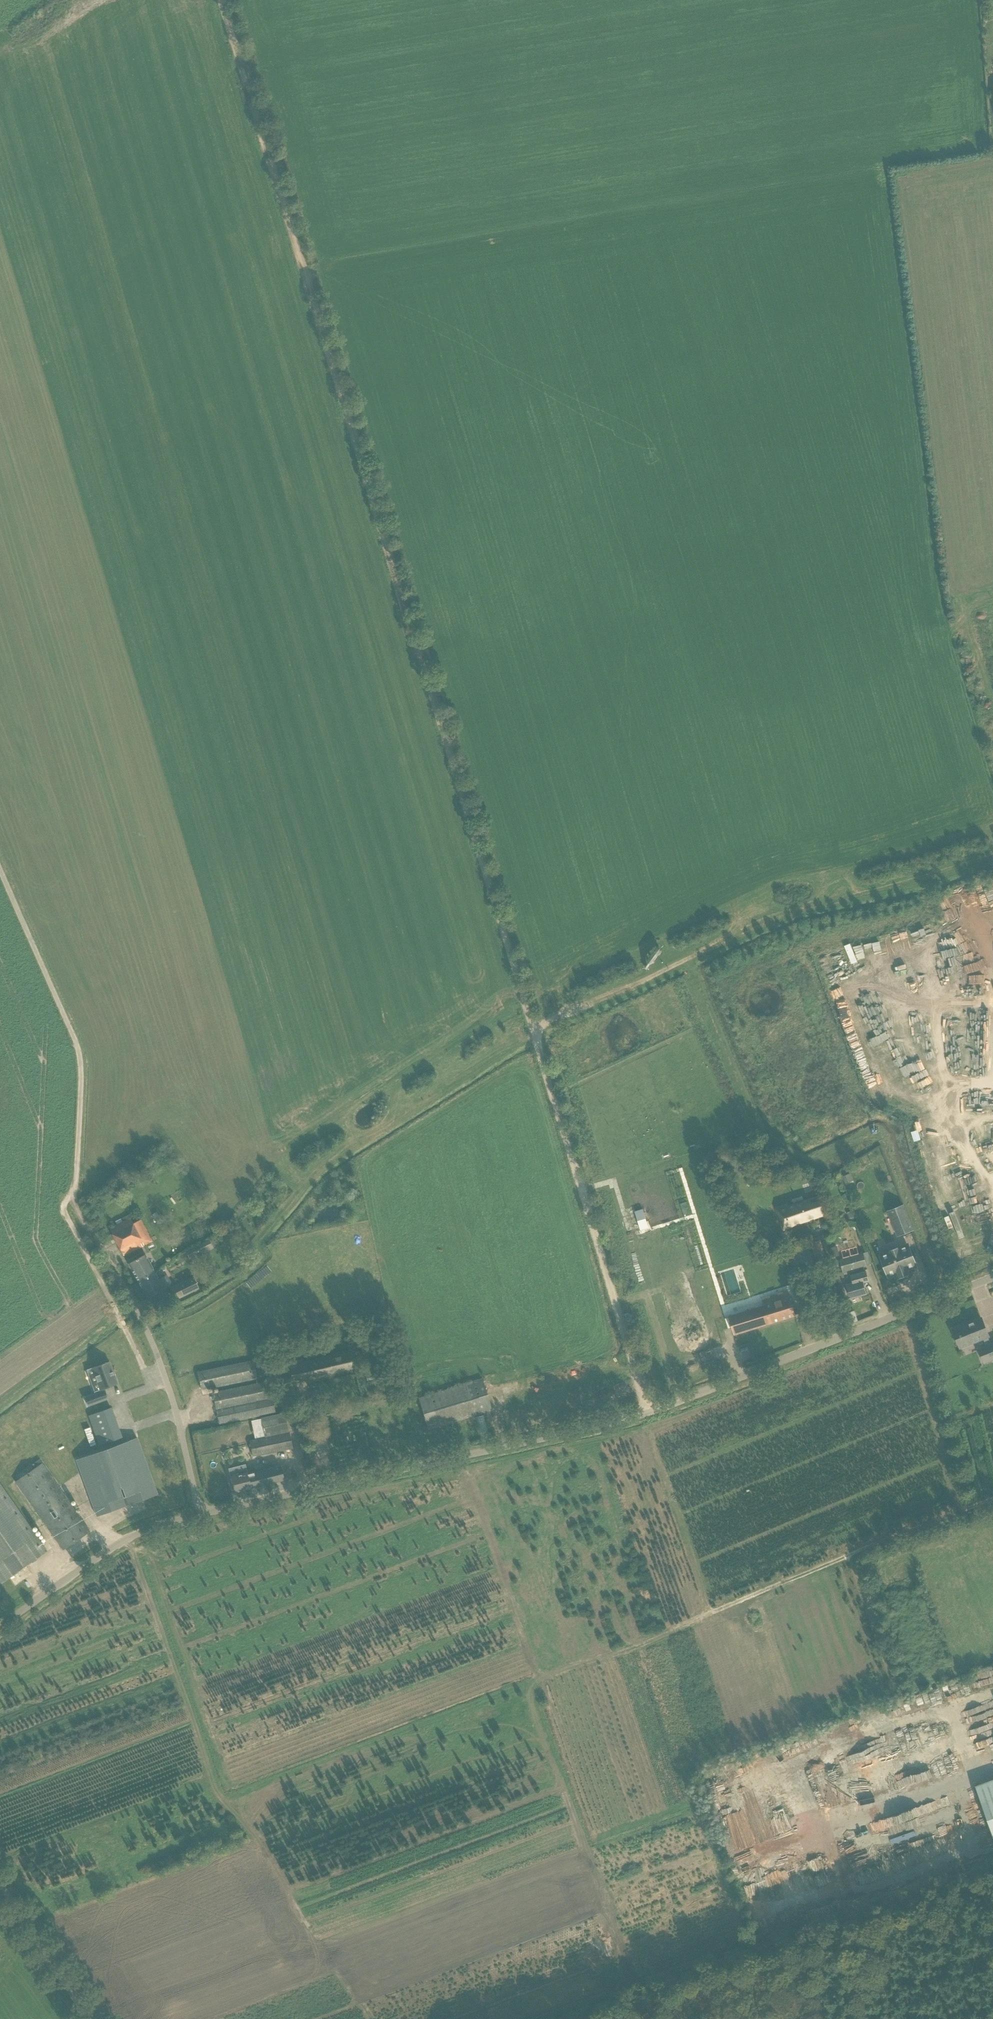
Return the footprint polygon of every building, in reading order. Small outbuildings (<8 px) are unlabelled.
[(792,1162),(787,1164),(791,1173),(799,1170),(792,1162)] [(776,1208),(780,1219),(783,1229),(816,1217),(812,1208),(820,1205),(817,1196),(788,1206),(788,1204),(776,1208)] [(903,1205),(888,1211),(894,1225),(897,1234),(898,1234),(898,1235),(912,1229),(909,1221),(903,1205)] [(641,1208),(634,1210),(640,1229),(647,1227),(641,1208)] [(152,1241),(142,1220),(134,1223),(130,1217),(110,1227),(123,1255),(152,1241)] [(820,1240),(812,1243),(817,1255),(824,1253),(820,1240)] [(906,1244),(881,1254),(890,1276),(898,1273),(899,1276),(907,1273),(906,1270),(915,1267),(906,1244)] [(839,1260),(840,1262),(843,1272),(866,1265),(863,1253),(839,1260)] [(145,1254),(137,1259),(128,1264),(138,1282),(155,1273),(145,1254)] [(732,1287),(735,1292),(755,1284),(745,1261),(720,1271),(728,1289),(732,1287)] [(866,1294),(863,1283),(868,1281),(866,1272),(851,1276),(853,1283),(846,1285),(850,1298),(866,1294)] [(155,1273),(138,1282),(147,1298),(170,1285),(170,1284),(171,1283),(167,1275),(158,1279),(155,1273)] [(193,1277),(170,1289),(175,1299),(198,1288),(193,1277)] [(790,1297),(728,1317),(734,1335),(795,1316),(790,1297)] [(988,1336),(981,1318),(953,1329),(955,1334),(960,1333),(964,1343),(977,1338),(978,1340),(988,1336)] [(365,1326),(368,1334),(381,1331),(379,1322),(365,1326)] [(282,1364),(285,1374),(287,1384),(354,1368),(350,1350),(323,1357),(323,1355),(320,1355),(321,1357),(302,1362),(301,1359),(282,1364)] [(253,1360),(207,1370),(197,1372),(201,1390),(257,1378),(253,1360)] [(91,1368),(92,1368),(99,1389),(94,1392),(95,1394),(84,1398),(87,1406),(107,1398),(105,1391),(104,1391),(103,1389),(117,1384),(109,1361),(91,1368)] [(419,1398),(425,1420),(428,1429),(491,1410),(488,1400),(482,1379),(419,1398)] [(214,1392),(219,1391),(218,1388),(223,1387),(224,1389),(248,1383),(247,1380),(213,1388),(214,1392)] [(268,1381),(222,1391),(212,1393),(219,1424),(275,1412),(268,1381)] [(111,1407),(88,1416),(98,1445),(122,1437),(111,1407)] [(264,1434),(264,1435),(288,1430),(284,1413),(260,1417),(261,1421),(256,1422),(259,1435),(264,1434)] [(289,1432),(249,1441),(252,1457),(292,1448),(289,1432)] [(157,1494),(137,1438),(76,1460),(96,1516),(157,1494)] [(15,1482),(57,1541),(63,1550),(89,1531),(84,1523),(39,1460),(32,1465),(34,1468),(26,1474),(18,1480),(15,1482)] [(247,1472),(240,1474),(230,1477),(234,1493),(284,1480),(280,1466),(247,1474),(247,1472)] [(23,1470),(16,1476),(18,1480),(26,1474),(23,1470)] [(1,1583),(47,1551),(0,1485),(0,1581),(1,1583)] [(978,1783),(992,1831),(992,1778),(978,1783)]
